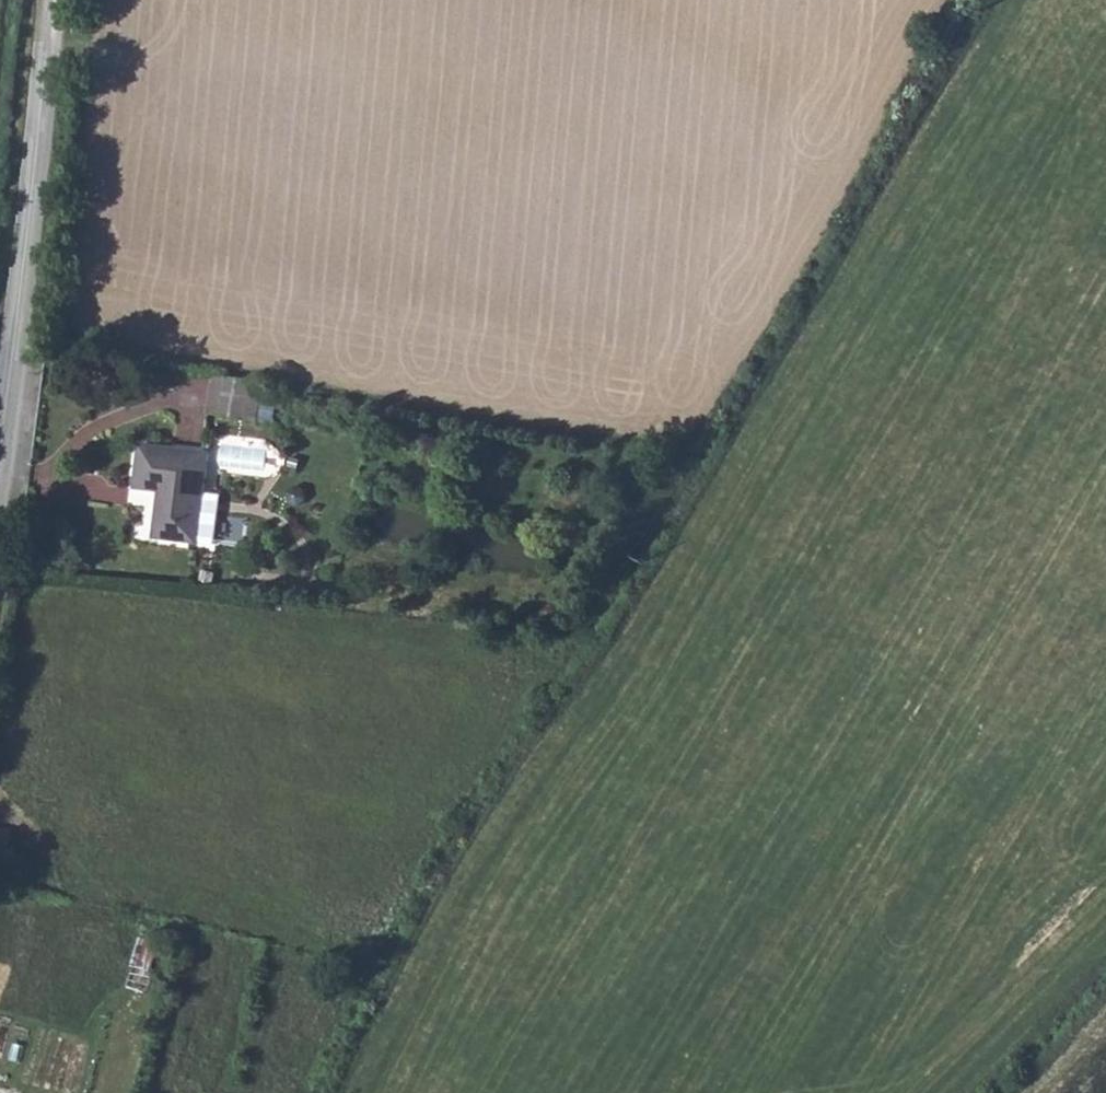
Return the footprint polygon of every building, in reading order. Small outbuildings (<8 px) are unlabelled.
[(146,473),(214,480),(217,449),(150,441),(146,473)] [(206,539),(214,480),(146,473),(145,482),(167,487),(163,534),(206,539)] [(138,971),(154,976),(161,953),(145,949),(138,971)]
